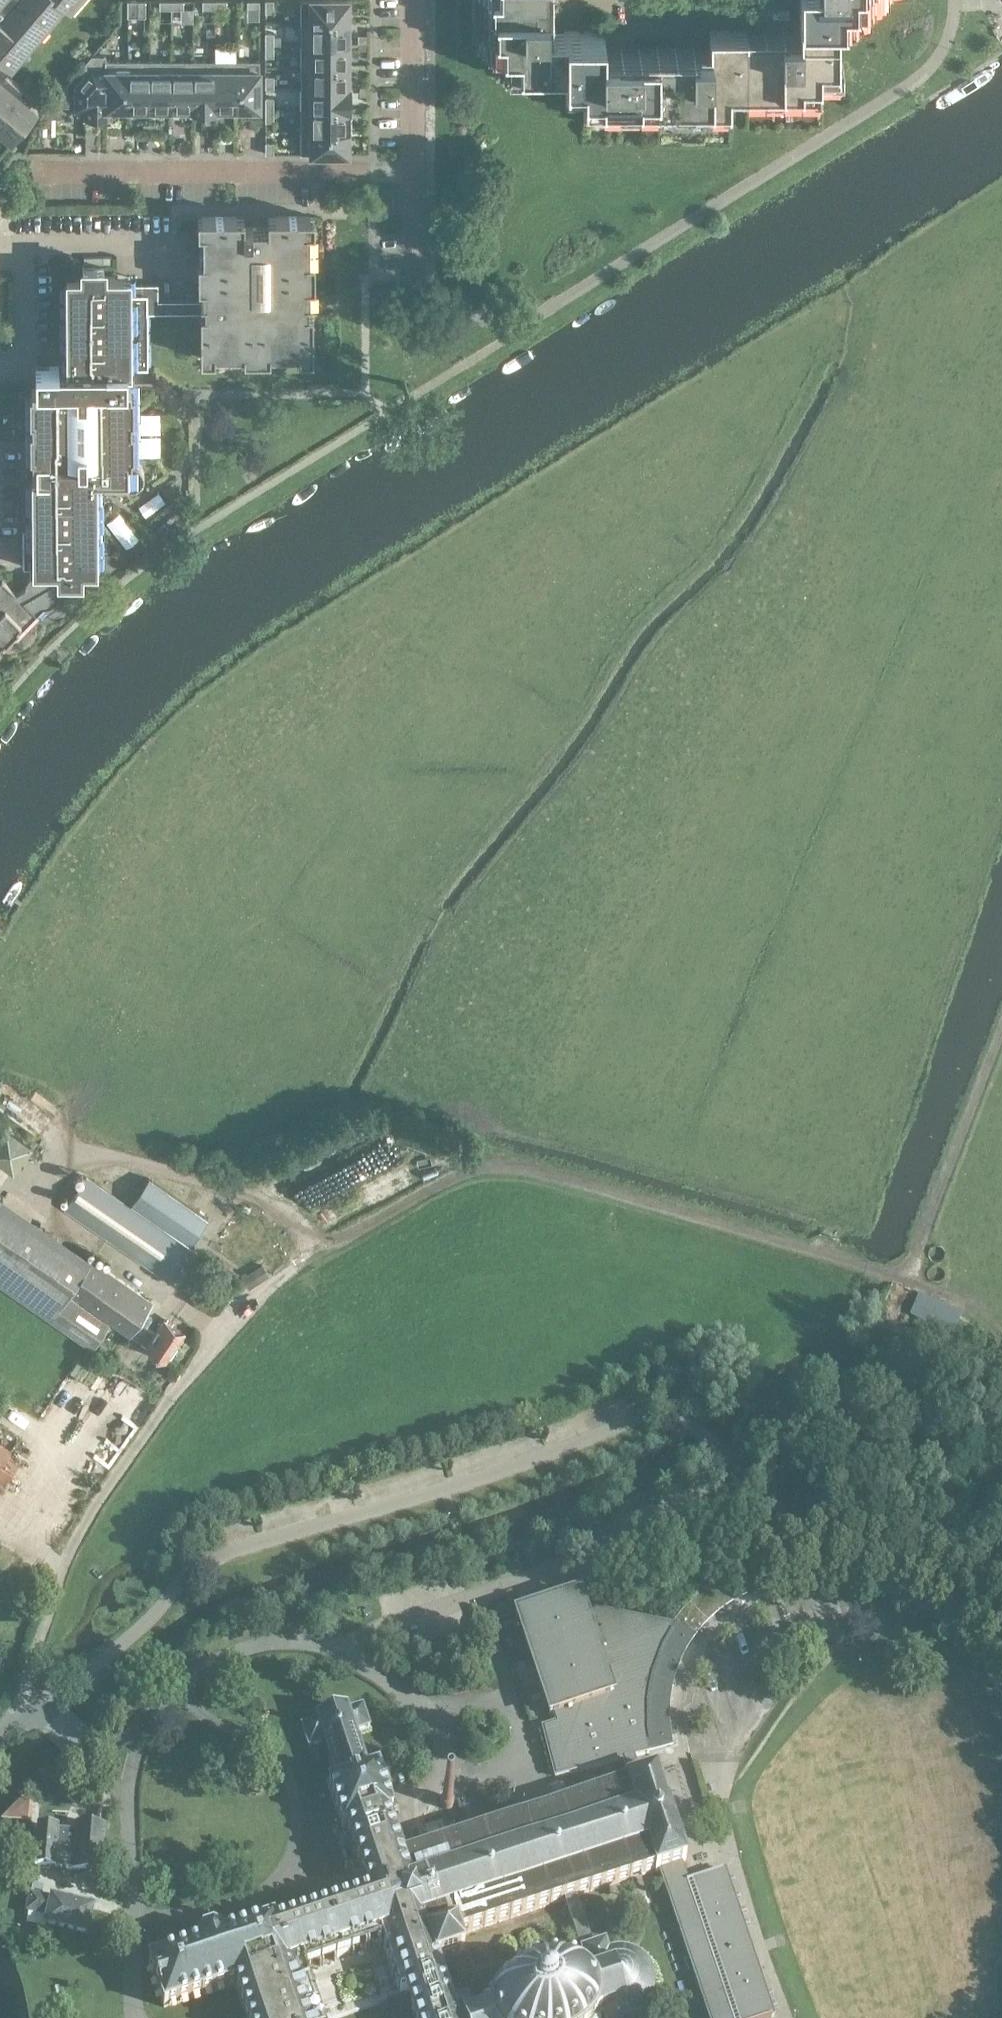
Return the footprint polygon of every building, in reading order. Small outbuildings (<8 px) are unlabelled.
[(11,141),(38,109),(28,101),(33,95),(6,72),(64,5),(70,9),(78,0),(0,0),(0,131),(11,141)] [(268,13),(276,13),(276,0),(268,0),(268,13)] [(310,21),(348,22),(348,19),(348,15),(348,0),(310,0),(310,21)] [(475,51),(493,51),(493,69),(567,69),(567,107),(585,107),(585,123),(731,123),(731,108),(745,108),(745,107),(745,35),(745,32),(710,32),(710,52),(605,52),(605,31),(550,32),(550,0),(475,0),(475,51)] [(799,19),(837,19),(874,19),(874,1),(890,1),(890,0),(799,0),(799,19)] [(128,2),(128,17),(137,16),(137,2),(128,2)] [(745,35),(745,107),(819,107),(819,92),(838,92),(837,19),(799,19),(799,35),(745,35)] [(310,21),(300,21),(300,22),(300,43),(348,43),(348,28),(348,25),(348,22),(310,21)] [(276,24),(269,24),(269,40),(277,40),(276,24)] [(277,40),(269,40),(269,56),(277,56),(277,40)] [(348,43),(300,43),(300,65),(348,65),(348,62),(348,58),(348,43)] [(91,55),(79,68),(86,74),(76,85),(76,108),(86,108),(85,117),(100,117),(103,117),(107,117),(107,59),(106,59),(106,55),(91,55)] [(107,59),(107,117),(108,117),(108,107),(121,107),(125,107),(128,107),(128,59),(107,59)] [(128,107),(150,107),(149,59),(128,59),(128,107)] [(171,59),(149,59),(150,107),(165,107),(168,107),(171,107),(171,59)] [(192,59),(171,59),(171,107),(174,107),(178,107),(192,107),(192,109),(192,59)] [(216,59),(192,59),(192,109),(196,109),(199,109),(216,109),(216,59)] [(236,59),(216,59),(216,109),(216,107),(229,107),(233,107),(236,107),(236,59)] [(259,59),(236,59),(236,107),(239,107),(243,107),(259,107),(259,106),(259,59)] [(348,65),(300,65),(300,85),(348,85),(348,72),(348,68),(348,65)] [(277,67),(269,67),(269,82),(277,82),(277,67)] [(348,85),(300,85),(300,110),(348,110),(349,110),(349,85),(348,85)] [(277,88),(269,88),(269,104),(277,104),(277,88)] [(348,110),(300,110),(300,130),(348,130),(348,115),(348,112),(348,110)] [(277,130),(269,131),(269,148),(277,148),(277,130)] [(348,130),(300,130),(300,153),(348,153),(348,136),(348,133),(348,130)] [(244,216),(198,216),(198,230),(200,230),(200,300),(201,312),(201,358),(215,358),(215,355),(244,355),(244,357),(270,357),(270,355),(299,355),(299,357),(313,357),(313,311),(308,311),(308,300),(313,300),(312,285),(315,285),(315,259),(312,259),(312,230),(314,230),(314,216),(268,216),(268,227),(244,227),(244,216)] [(23,528),(23,537),(23,565),(59,565),(80,565),(96,565),(96,497),(96,481),(132,481),(134,480),(136,480),(137,479),(138,479),(140,477),(141,476),(142,475),(143,473),(143,471),(144,469),(143,466),(143,465),(143,464),(142,462),(141,461),(138,458),(136,457),(135,457),(133,456),(131,456),(131,383),(127,383),(127,367),(148,367),(148,312),(201,312),(200,300),(158,300),(158,283),(130,283),(130,275),(104,275),(104,264),(82,264),(83,275),(70,275),(70,366),(35,366),(36,527),(23,528)] [(2,648),(43,607),(47,607),(51,605),(54,603),(57,601),(59,597),(60,594),(60,590),(70,580),(66,576),(80,576),(80,565),(59,565),(58,569),(50,574),(46,573),(43,572),(39,572),(35,574),(32,576),(29,578),(27,581),(25,585),(25,589),(16,594),(2,580),(0,582),(0,646),(2,648)] [(27,1128),(46,1128),(46,1106),(27,1105),(27,1128)] [(0,1132),(0,1161),(13,1171),(33,1144),(6,1124),(0,1132)] [(86,1174),(64,1206),(167,1278),(189,1245),(86,1174)] [(133,1201),(191,1241),(209,1217),(148,1175),(133,1201)] [(152,1316),(144,1311),(152,1300),(1,1196),(0,1197),(0,1283),(94,1346),(112,1321),(130,1334),(130,1333),(147,1344),(146,1345),(166,1359),(185,1331),(164,1318),(156,1330),(147,1324),(152,1316)] [(916,1293),(908,1313),(952,1331),(960,1311),(916,1293)] [(5,1485),(19,1462),(8,1455),(11,1451),(0,1444),(0,1482),(5,1485)] [(674,1683),(675,1679),(676,1675),(679,1668),(682,1661),(683,1657),(685,1654),(689,1647),(693,1641),(695,1638),(700,1633),(702,1630),(707,1625),(712,1620),(719,1614),(724,1610),(730,1606),(736,1602),(743,1599),(749,1596),(753,1594),(759,1592),(751,1567),(744,1570),(741,1571),(731,1576),(724,1579),(718,1583),(715,1585),(707,1590),(704,1593),(698,1598),(695,1600),(690,1605),(685,1611),(682,1614),(677,1620),(673,1626),(644,1620),(584,1608),(579,1594),(516,1615),(549,1717),(553,1716),(555,1724),(542,1728),(555,1778),(622,1760),(630,1782),(626,1783),(626,1785),(614,1789),(558,1808),(403,1860),(388,1816),(392,1814),(378,1771),(369,1774),(363,1755),(355,1732),(369,1727),(362,1707),(347,1711),(347,1710),(316,1720),(317,1721),(302,1726),(309,1747),(324,1743),(338,1784),(328,1788),(343,1830),(347,1829),(359,1868),(369,1895),(276,1927),(273,1921),(223,1938),(222,1935),(213,1931),(203,1934),(198,1943),(199,1946),(149,1963),(164,2008),(236,1983),(248,2017),(321,2017),(304,1969),(382,1943),(399,1993),(404,1991),(413,2017),(633,2017),(634,2017),(637,2016),(640,2014),(643,2012),(648,2006),(650,2003),(652,2000),(654,1995),(654,1991),(655,1988),(655,1980),(654,1977),(653,1974),(651,1970),(649,1966),(645,1961),(642,1958),(638,1956),(635,1954),(628,1951),(620,1951),(617,1951),(612,1952),(609,1952),(606,1942),(592,1947),(589,1934),(577,1898),(654,1873),(655,1875),(660,1873),(708,2017),(770,2017),(774,2016),(725,1870),(688,1882),(681,1863),(686,1862),(657,1776),(656,1774),(645,1777),(637,1756),(672,1747),(672,1744),(671,1735),(670,1727),(669,1718),(669,1713),(669,1709),(669,1706),(671,1698),(672,1690),(673,1687),(674,1683)] [(33,1801),(19,1799),(9,1821),(30,1823),(33,1801)] [(60,1829),(42,1828),(39,1828),(35,1867),(56,1869),(56,1868),(72,1870),(102,1872),(105,1828),(76,1825),(75,1832),(66,1831),(66,1832),(59,1831),(60,1829)] [(32,1867),(14,1866),(14,1876),(33,1877),(32,1867)] [(31,1895),(27,1912),(49,1917),(47,1924),(87,1933),(92,1908),(53,1899),(52,1900),(31,1895)]
